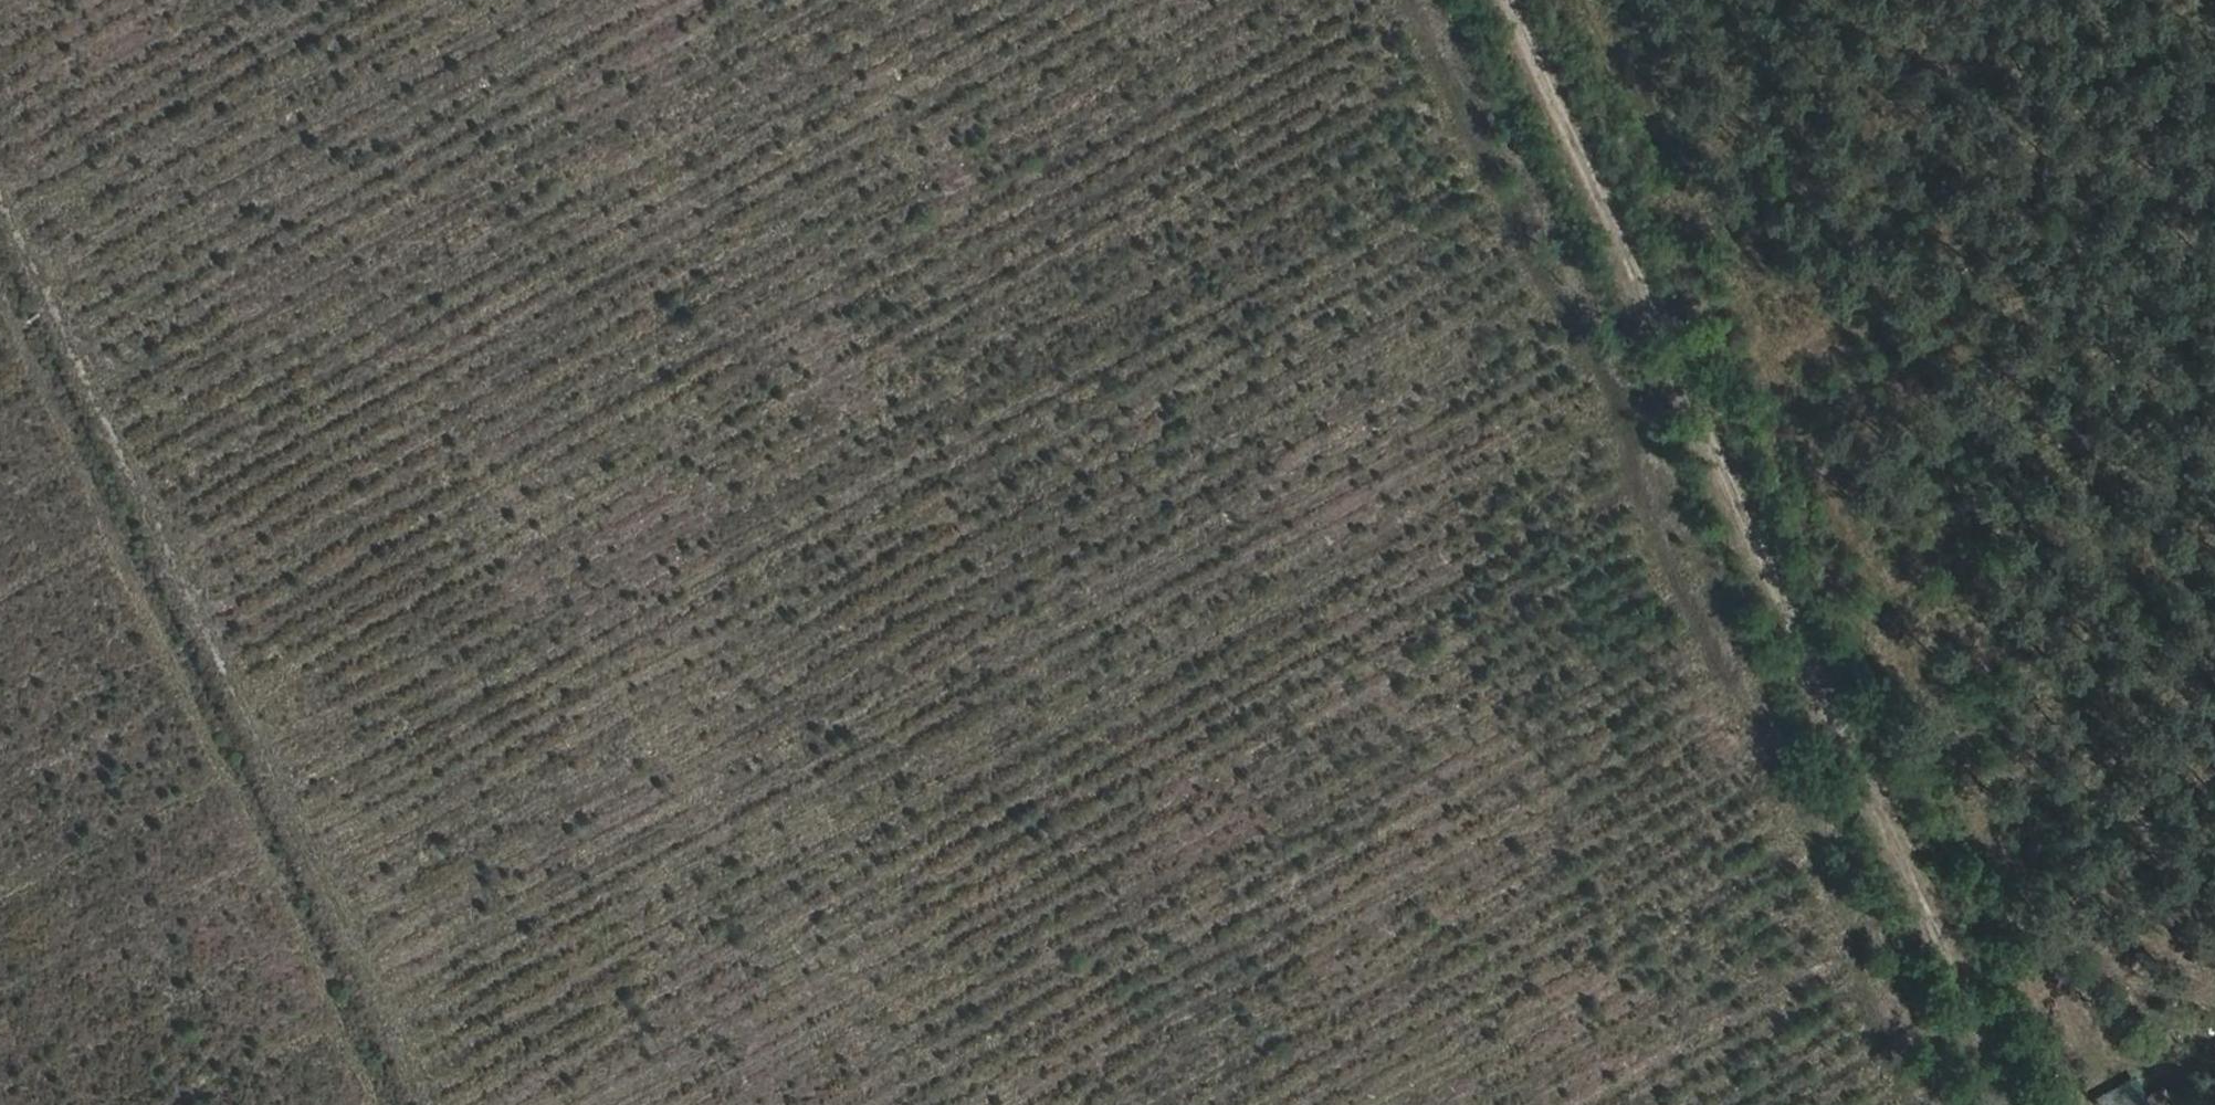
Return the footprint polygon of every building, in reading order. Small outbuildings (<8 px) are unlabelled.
[(2099,1095),(2104,1104),(2129,1104),(2143,1098),(2132,1077),(2099,1095)]
